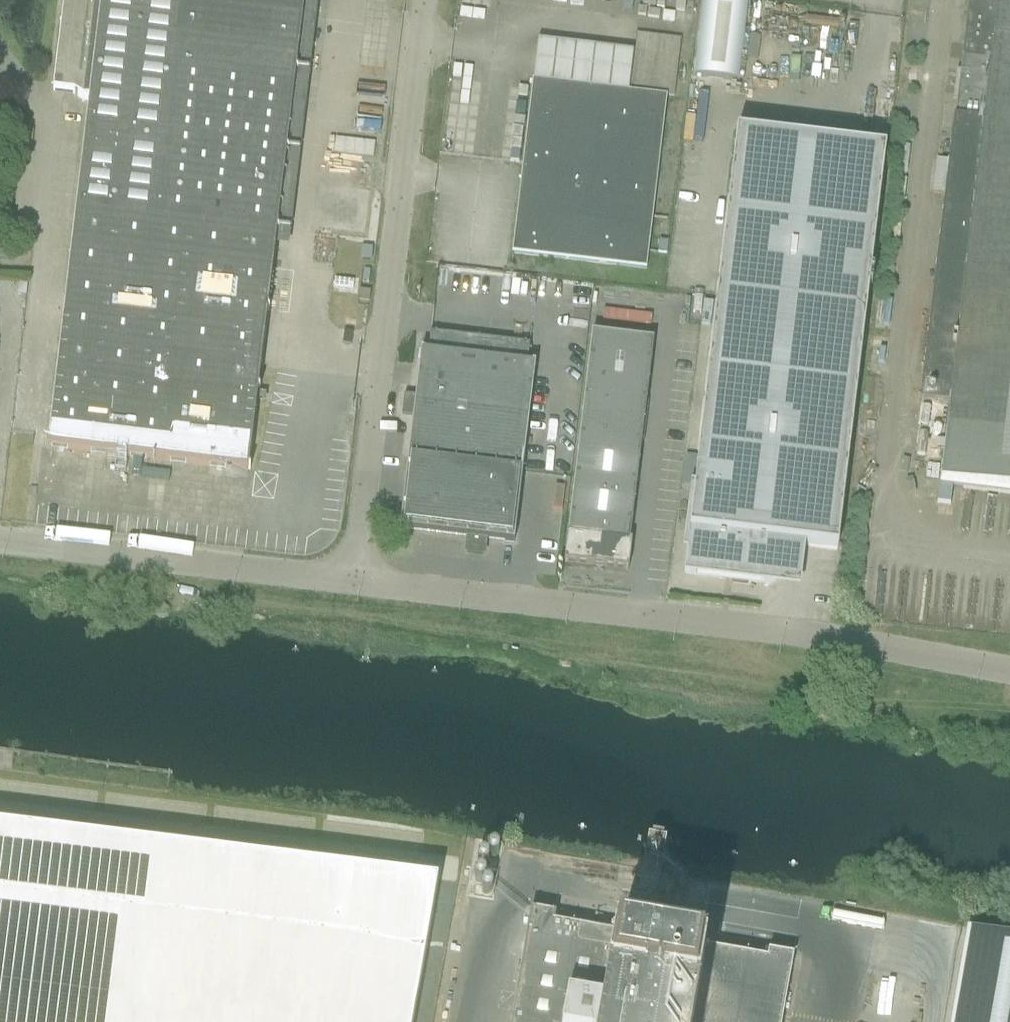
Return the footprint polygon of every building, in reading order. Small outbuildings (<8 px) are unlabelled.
[(48,448),(246,472),(303,0),(64,0),(53,92),(72,94),(88,104),(48,448)] [(693,77),(737,82),(747,3),(726,0),(703,0),(693,77)] [(963,44),(954,118),(953,118),(919,401),(949,405),(939,486),(1009,495),(1009,0),(967,0),(963,44)] [(635,36),(628,92),(629,92),(667,97),(672,97),(678,41),(635,36)] [(646,270),(665,117),(667,97),(629,92),(628,92),(532,81),(511,254),(646,270)] [(765,542),(837,550),(884,151),(736,134),(688,532),(692,533),(687,573),(732,579),(731,583),(747,584),(748,581),(760,582),(765,542)] [(362,234),(368,194),(319,186),(313,226),(362,234)] [(369,302),(370,292),(360,291),(359,301),(369,302)] [(590,332),(563,561),(627,568),(630,541),(629,540),(640,441),(642,442),(647,401),(645,401),(652,340),(590,332)] [(513,542),(534,366),(526,365),(529,346),(430,334),(427,354),(420,353),(399,529),(513,542)] [(353,336),(344,335),(343,347),(351,348),(353,336)] [(437,885),(0,830),(0,1021),(413,1021),(437,885)] [(659,889),(664,862),(667,843),(662,842),(663,839),(655,838),(654,841),(649,840),(645,868),(641,868),(638,885),(659,889)] [(497,868),(500,844),(476,840),(472,864),(497,868)] [(773,955),(768,955),(767,962),(664,944),(666,937),(639,932),(638,936),(554,922),(554,918),(530,913),(511,1021),(781,1021),(793,958),(773,955)] [(950,1021),(1009,1021),(1009,944),(965,936),(950,1021)]
